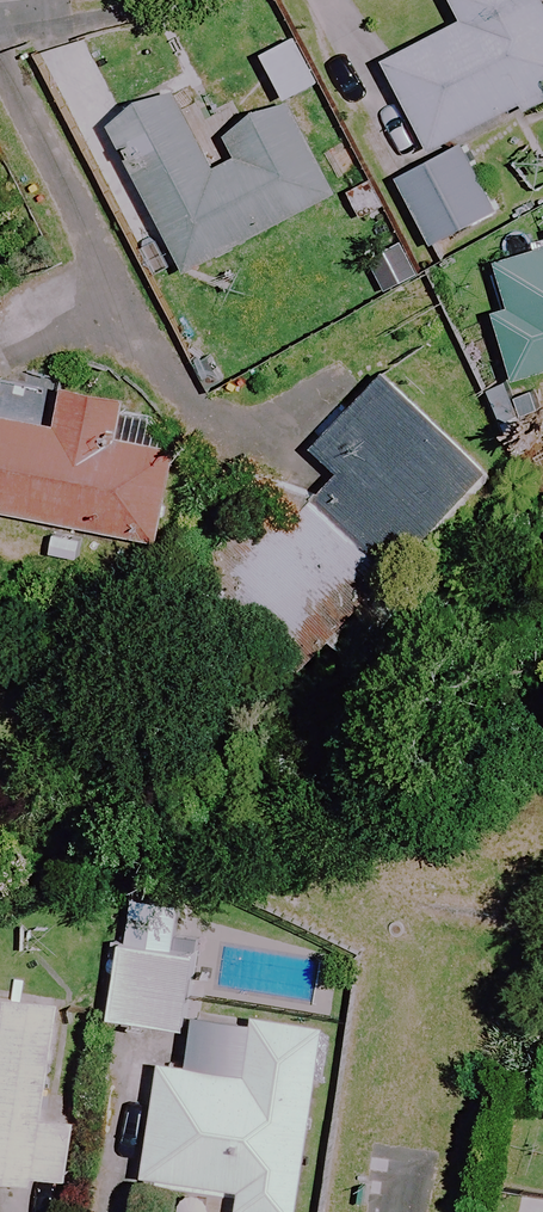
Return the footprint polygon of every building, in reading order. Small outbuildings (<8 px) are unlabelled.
[(469,26),(393,62),(438,161),(402,178),(433,245),(498,215),(461,135),(542,98),(542,0),(457,0),(469,26)] [(218,173),(176,92),(114,124),(190,271),(338,195),(290,102),(233,132),(247,159),(218,173)] [(497,256),(515,306),(496,312),(522,383),(542,375),(542,240),(497,256)] [(483,477),(374,382),(315,450),(343,474),(301,522),(289,511),(261,543),(240,524),(198,572),(312,672),(483,477)] [(64,389),(56,429),(0,418),(0,513),(161,545),(179,453),(119,441),(126,402),(64,389)] [(110,959),(123,960),(116,1021),(187,1029),(195,954),(125,946),(112,945),(110,959)] [(0,994),(0,1181),(69,1191),(79,1122),(47,1117),(64,1003),(0,994)] [(167,1067),(150,1177),(244,1192),(241,1211),(301,1211),(320,1090),(167,1067)]
